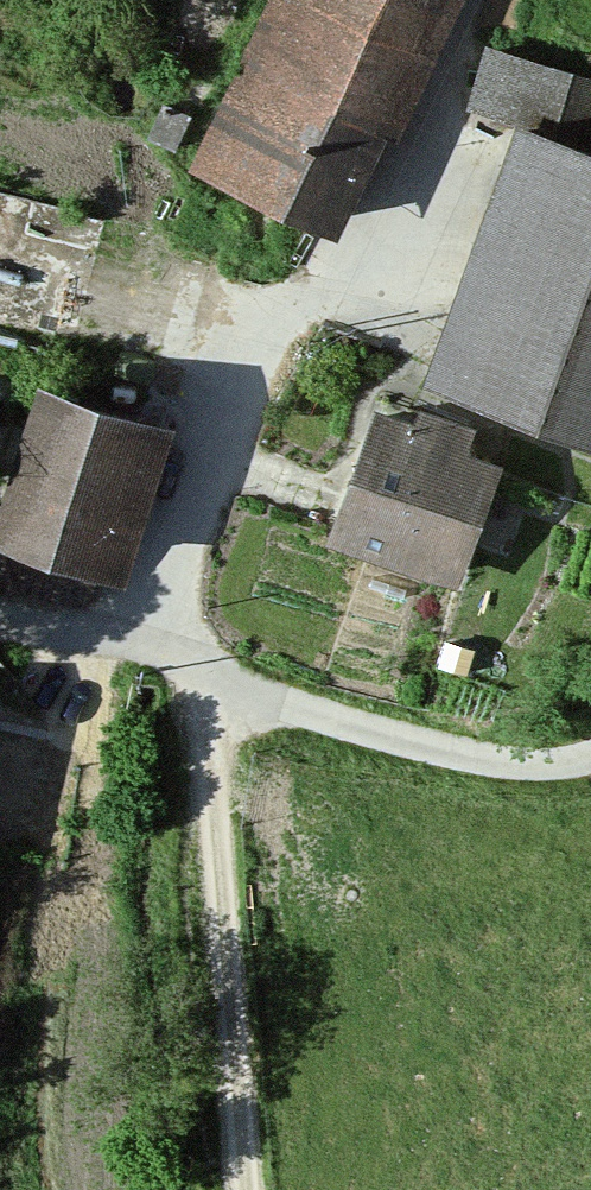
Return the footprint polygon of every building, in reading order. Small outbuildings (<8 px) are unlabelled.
[(173,160),(327,234),(440,0),(251,0),(173,160)] [(499,112),(539,127),(564,61),(476,28),(451,94),(499,112)] [(499,112),(407,367),(590,433),(590,146),(539,127),(499,112)] [(24,368),(0,446),(0,531),(110,564),(158,408),(24,368)] [(498,446),(358,399),(313,535),(452,581),(498,446)]
